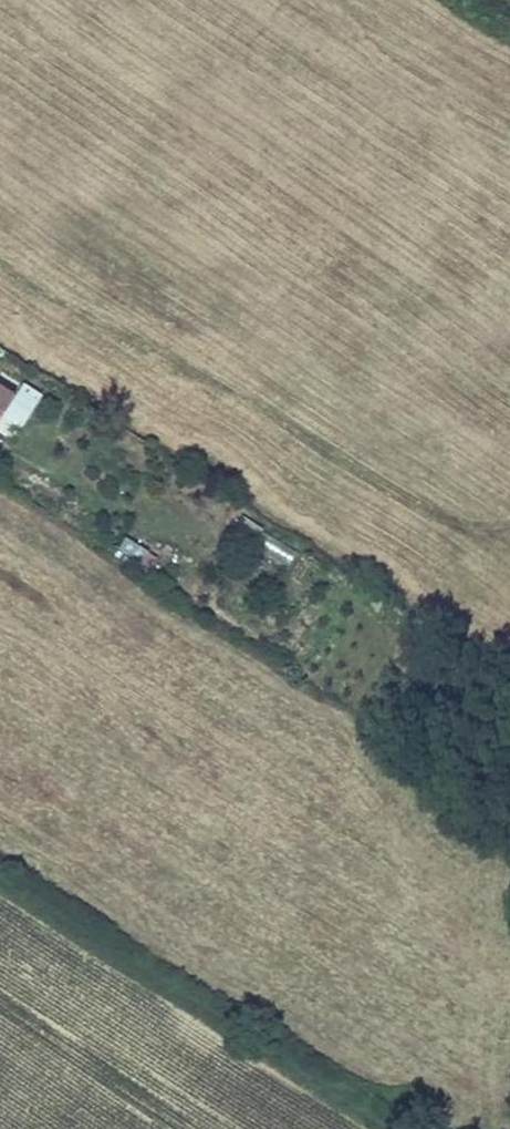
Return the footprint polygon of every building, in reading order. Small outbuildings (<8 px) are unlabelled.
[(3,417),(30,434),(42,417),(15,399),(0,390),(0,422),(3,417)] [(150,552),(126,537),(118,550),(142,565),(150,552)]
